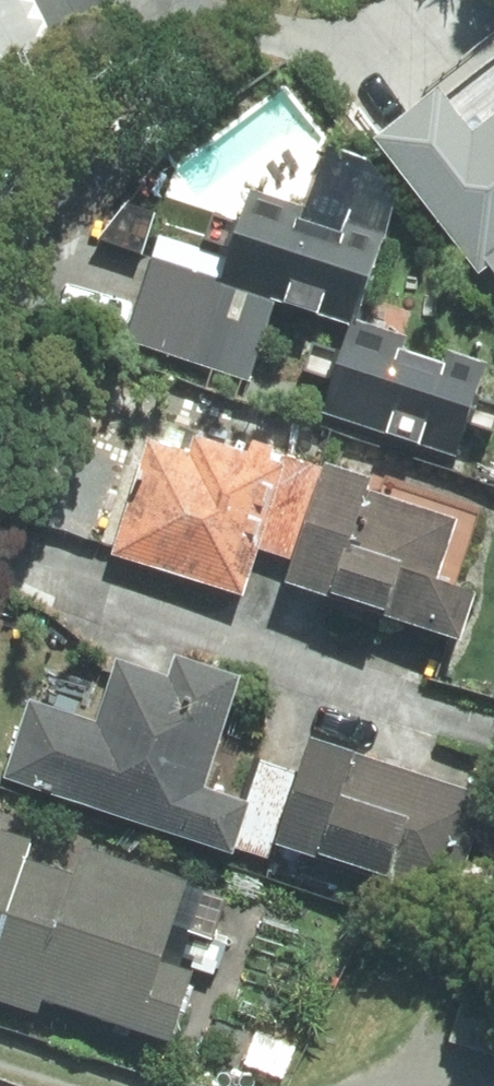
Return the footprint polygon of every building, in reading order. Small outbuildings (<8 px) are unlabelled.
[(470,133),(437,90),(375,138),(479,272),(493,261),(493,115),(470,133)] [(253,192),(225,278),(276,295),(350,319),(356,321),(395,203),(367,158),(327,145),(306,210),(253,192)] [(249,380),(276,295),(225,278),(153,254),(125,339),(249,380)] [(404,337),(356,321),(350,319),(320,413),(455,456),(485,364),(445,351),(441,362),(400,349),(404,337)] [(191,453),(149,440),(113,553),(240,594),(256,548),(291,559),(321,470),(286,458),(285,465),(269,460),(272,448),(252,441),(245,453),(196,437),(191,453)] [(321,470),(291,559),(284,581),(459,639),(475,592),(436,579),(456,519),(367,489),(371,477),(324,462),(321,470)] [(97,720),(29,698),(4,778),(232,851),(248,802),(204,788),(239,678),(177,658),(171,678),(116,661),(97,720)] [(487,795),(311,738),(277,844),(453,901),(487,795)] [(0,830),(0,998),(37,1010),(41,998),(171,1040),(193,970),(162,960),(187,883),(83,849),(75,873),(27,858),(32,840),(0,830)]
